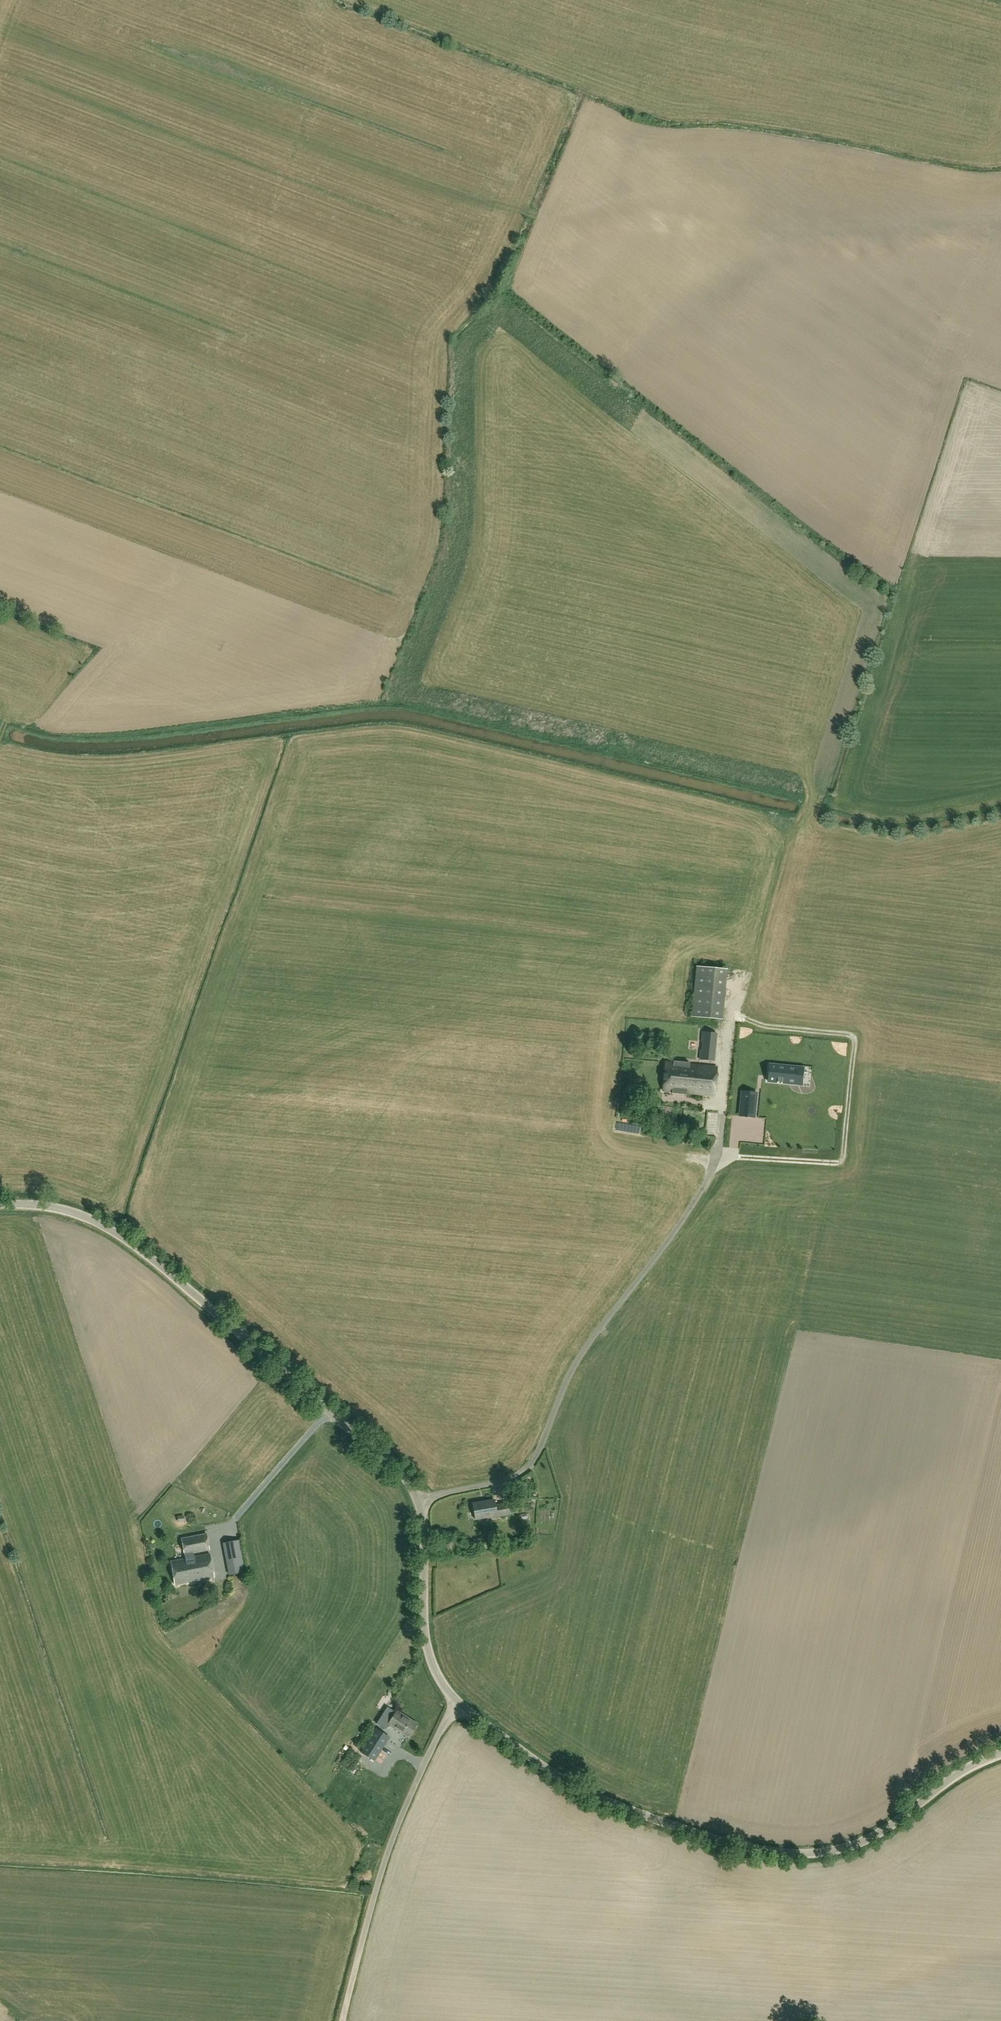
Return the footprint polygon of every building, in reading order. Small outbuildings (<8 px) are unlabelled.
[(715,1014),(719,964),(691,962),(687,1012),(715,1014)] [(717,1033),(702,1031),(701,1038),(707,1039),(706,1052),(700,1052),(699,1059),(714,1061),(717,1033)] [(665,1062),(662,1091),(672,1092),(672,1094),(687,1095),(687,1093),(714,1095),(717,1067),(689,1064),(690,1062),(674,1061),(674,1063),(665,1062)] [(769,1066),(767,1081),(796,1083),(798,1068),(769,1066)] [(755,1105),(757,1093),(742,1091),(741,1104),(755,1105)] [(785,1116),(786,1098),(777,1097),(777,1115),(785,1116)] [(629,1149),(632,1139),(618,1134),(615,1145),(629,1149)] [(789,1165),(789,1179),(804,1179),(804,1165),(789,1165)] [(232,1484),(238,1475),(231,1470),(224,1478),(232,1484)] [(181,1498),(183,1507),(208,1501),(206,1492),(181,1498)] [(516,1504),(520,1504),(520,1497),(511,1498),(512,1511),(517,1511),(516,1504)] [(476,1519),(486,1517),(487,1519),(511,1514),(509,1503),(495,1505),(494,1500),(473,1504),(476,1519)] [(224,1551),(239,1549),(237,1533),(222,1534),(224,1551)] [(214,1577),(210,1554),(192,1557),(192,1553),(210,1550),(206,1534),(182,1538),(185,1554),(181,1555),(182,1559),(171,1561),(175,1585),(214,1577)] [(230,1575),(245,1573),(242,1557),(227,1560),(230,1575)] [(388,1724),(408,1737),(417,1723),(397,1710),(388,1724)] [(376,1728),(361,1752),(374,1761),(390,1737),(376,1728)]
